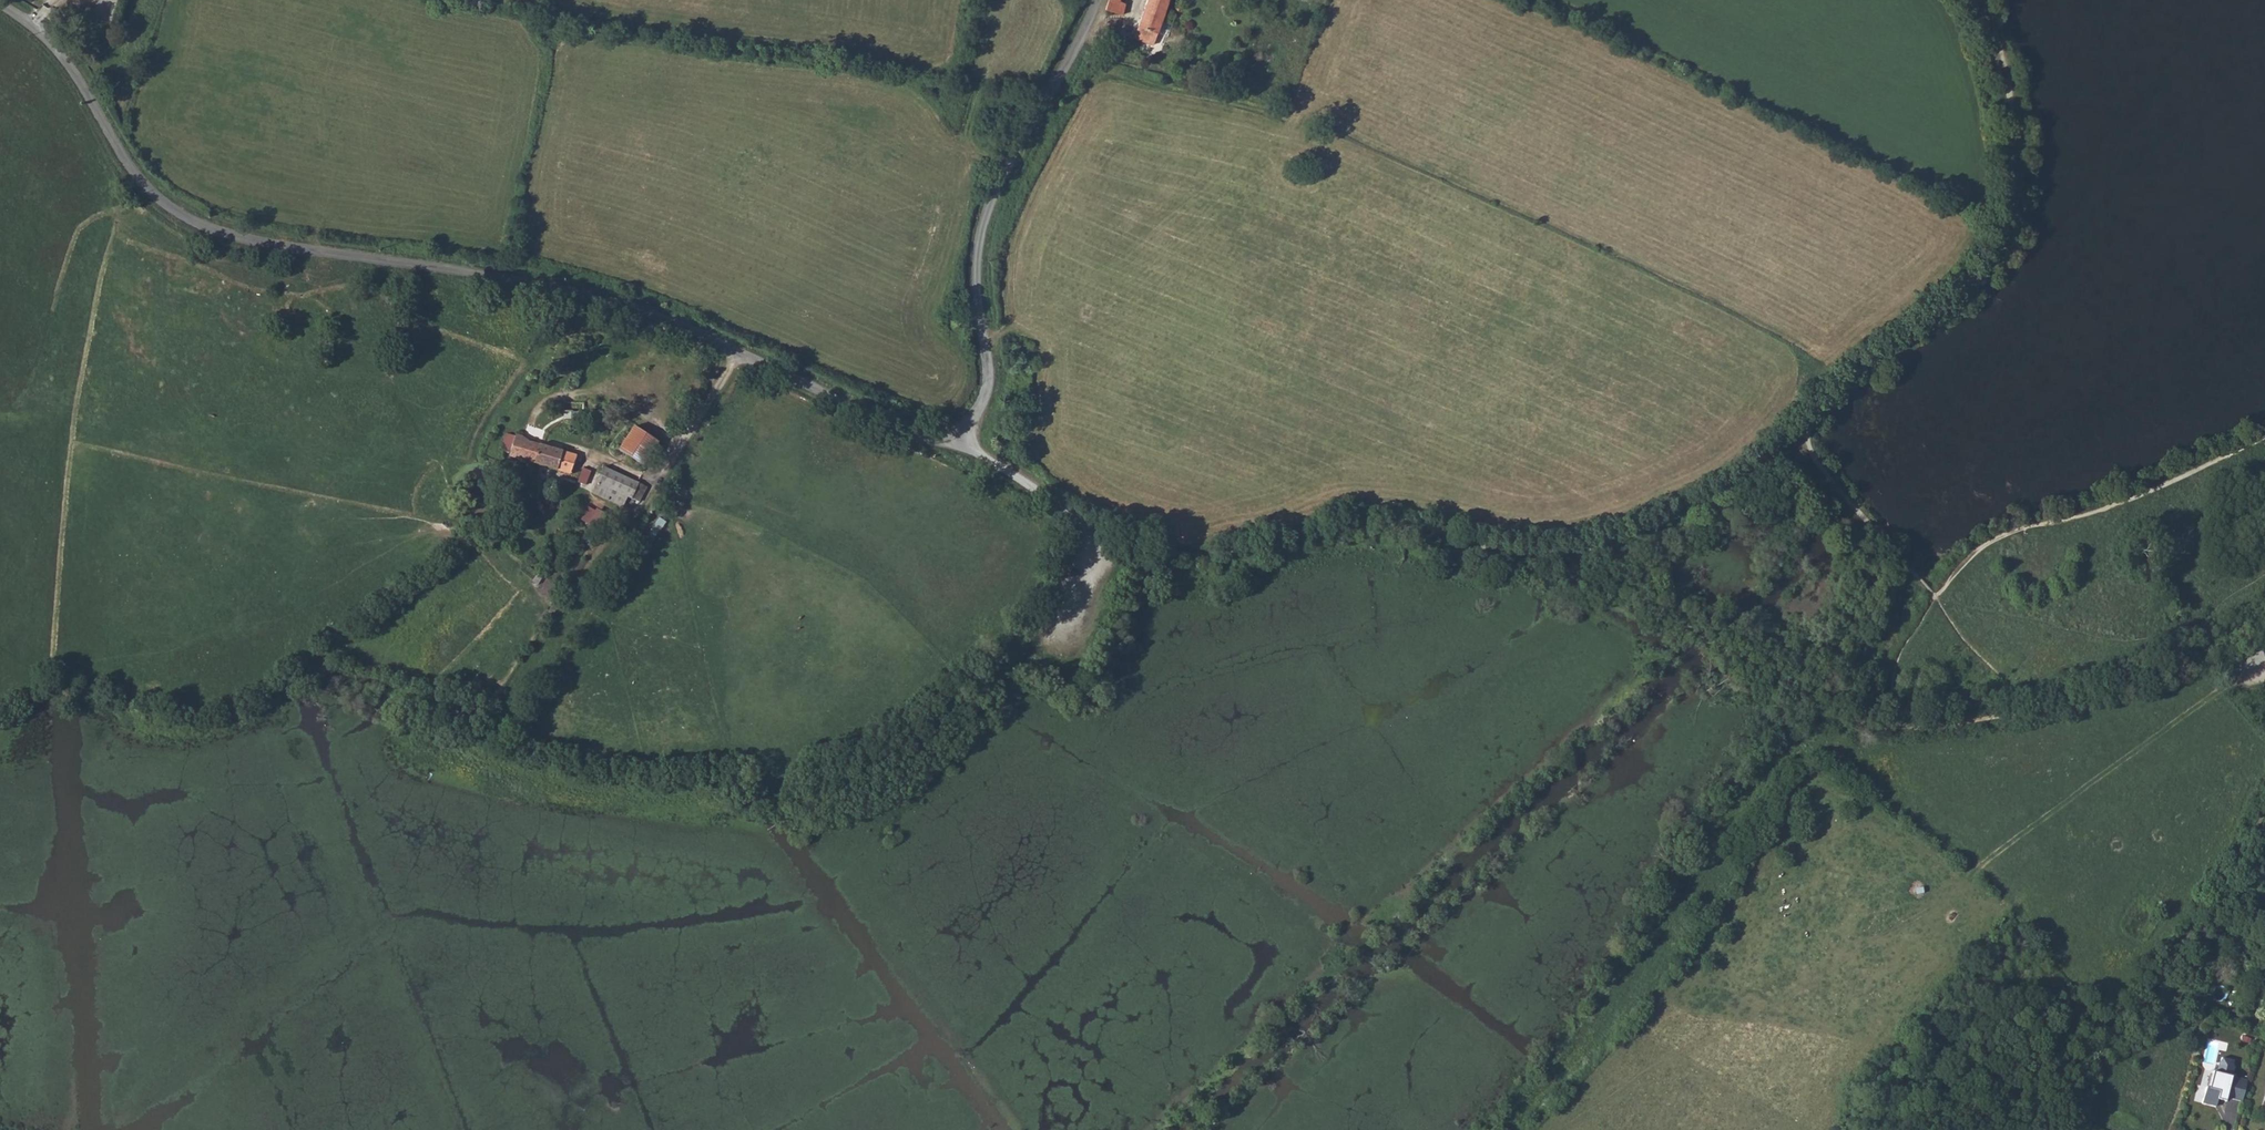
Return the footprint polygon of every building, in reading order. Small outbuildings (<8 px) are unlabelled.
[(1106,10),(1122,16),(1126,4),(1120,2),(1120,0),(1110,0),(1106,10)] [(1135,37),(1153,45),(1169,0),(1148,0),(1135,37)] [(1111,32),(1108,41),(1118,45),(1120,36),(1111,32)] [(584,403),(566,401),(565,411),(575,411),(574,420),(582,420),(584,403)] [(635,424),(620,449),(643,463),(659,439),(635,424)] [(511,449),(510,455),(524,459),(572,474),(578,455),(528,440),(528,439),(517,435),(516,435),(511,449)] [(583,466),(579,482),(589,484),(593,469),(583,466)] [(604,468),(593,493),(609,499),(614,490),(619,492),(614,502),(624,505),(628,495),(634,496),(640,482),(604,468)] [(640,482),(634,496),(641,500),(648,486),(640,482)] [(1074,534),(1070,541),(1078,545),(1081,538),(1074,534)] [(2224,1097),(2242,1101),(2247,1080),(2232,1076),(2234,1067),(2232,1066),(2234,1061),(2222,1057),(2221,1064),(2218,1063),(2216,1072),(2213,1071),(2209,1088),(2206,1087),(2202,1103),(2216,1106),(2218,1099),(2219,1094),(2224,1095),(2224,1097)]
